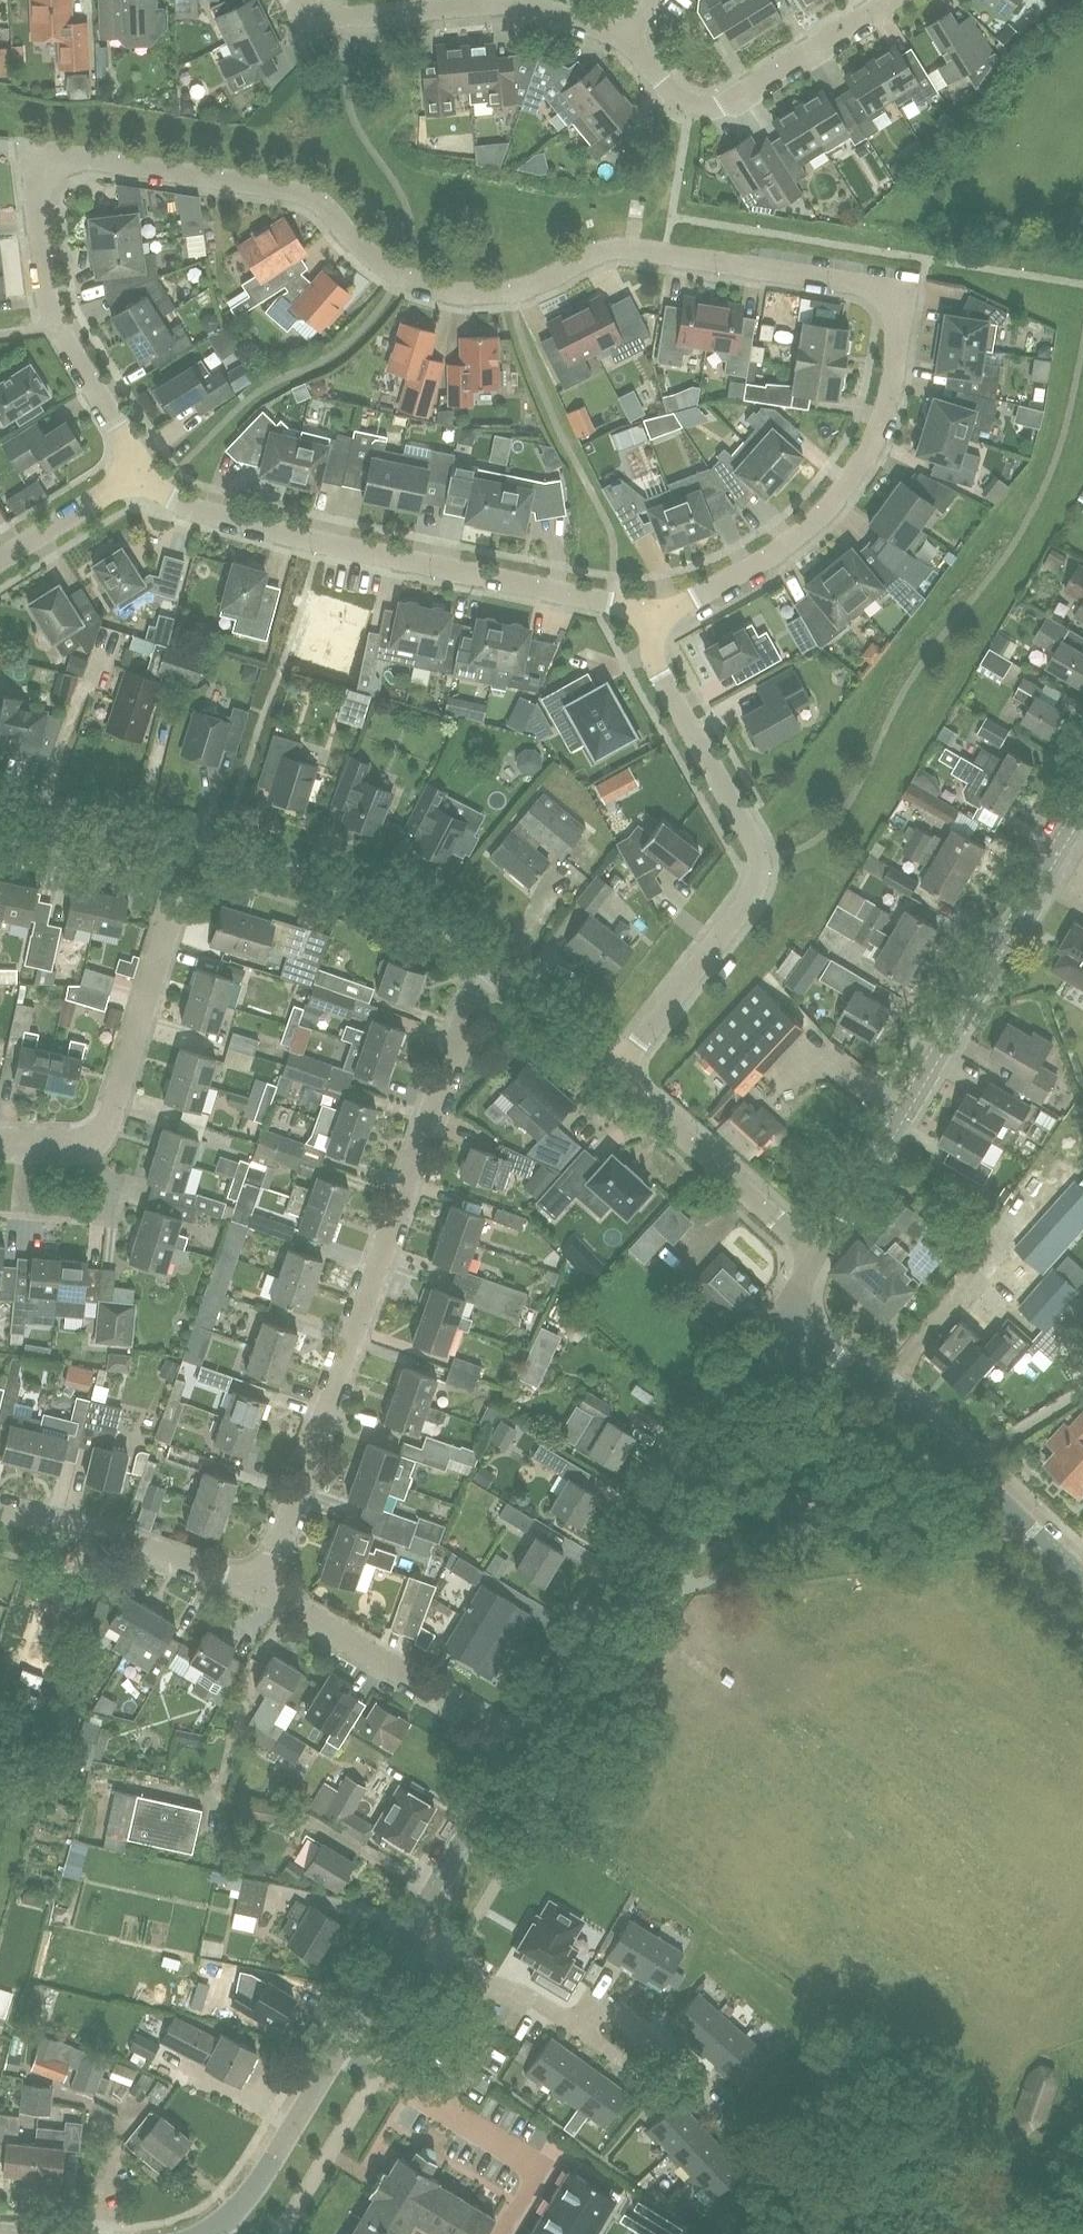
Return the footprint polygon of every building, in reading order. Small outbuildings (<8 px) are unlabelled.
[(33,39),(59,38),(60,68),(87,66),(85,22),(70,23),(69,0),(31,0),(33,39)] [(101,36),(113,36),(124,46),(146,46),(165,27),(165,11),(161,7),(153,7),(153,0),(99,0),(101,36)] [(229,10),(224,0),(223,0),(210,6),(228,42),(268,23),(256,0),(250,0),(229,10)] [(735,0),(697,0),(696,12),(706,30),(720,22),(733,46),(734,45),(740,47),(748,43),(750,37),(755,34),(735,0)] [(780,19),(769,0),(735,0),(755,34),(780,19)] [(1008,10),(1013,13),(1017,13),(1023,4),(1022,0),(983,0),(1006,15),(1008,10)] [(925,26),(948,61),(943,65),(952,79),(965,71),(976,88),(995,57),(978,30),(965,38),(948,12),(925,26)] [(277,67),(271,54),(280,49),(268,23),(228,42),(234,54),(218,61),(232,89),(277,67)] [(9,70),(10,42),(0,42),(0,69),(9,70)] [(469,102),(465,47),(454,47),(454,43),(436,45),(437,61),(421,62),(426,115),(455,112),(453,91),(467,90),(469,102)] [(510,55),(510,56),(495,58),(494,44),(465,47),(469,102),(497,99),(498,103),(514,102),(520,105),(526,90),(535,61),(526,54),(510,55)] [(917,63),(907,70),(892,45),(869,60),(892,98),(895,104),(909,96),(916,107),(936,94),(917,63)] [(892,98),(869,60),(844,76),(858,99),(845,106),(863,136),(876,129),(869,118),(883,110),(880,105),(892,98)] [(571,121),(614,85),(596,64),(573,83),(563,71),(535,61),(526,90),(543,96),(566,124),(570,121),(571,121)] [(632,108),(614,85),(571,121),(589,143),(584,147),(594,159),(618,139),(608,128),(632,108)] [(863,136),(845,106),(835,113),(821,90),(796,105),(820,143),(842,129),(851,143),(863,136)] [(825,150),(820,143),(796,105),(772,121),(785,141),(774,148),(792,178),(803,171),(800,166),(825,150)] [(801,191),(792,178),(774,148),(766,135),(752,143),(748,136),(720,154),(743,192),(747,189),(755,203),(775,208),(777,206),(801,191)] [(85,227),(88,247),(138,241),(136,217),(142,216),(140,200),(118,203),(118,210),(113,210),(109,215),(88,218),(90,227),(85,227)] [(183,236),(186,252),(204,249),(199,207),(179,209),(183,236)] [(240,283),(248,296),(230,307),(236,316),(288,283),(291,281),(282,266),(304,252),(285,221),(269,231),(265,225),(251,233),(254,237),(238,247),(255,274),(240,283)] [(140,254),(138,241),(88,247),(90,267),(94,267),(95,276),(109,274),(111,292),(128,286),(154,277),(157,276),(154,252),(140,254)] [(298,299),(287,290),(277,296),(264,311),(286,331),(296,319),(306,319),(318,329),(326,319),(329,322),(340,310),(336,307),(348,294),(323,271),(298,299)] [(173,308),(165,296),(154,277),(128,286),(136,300),(110,316),(124,339),(158,318),(158,317),(173,308)] [(586,307),(574,313),(594,351),(605,345),(614,363),(645,347),(630,320),(615,328),(598,296),(584,303),(586,307)] [(705,346),(712,305),(699,303),(700,298),(683,296),(679,323),(675,326),(661,324),(656,358),(658,363),(681,366),(683,354),(687,354),(693,350),(693,345),(705,346)] [(936,342),(982,349),(991,351),(995,324),(1001,324),(1006,312),(978,299),(972,313),(971,315),(967,318),(945,314),(943,324),(939,323),(936,342)] [(724,306),(712,305),(705,346),(718,348),(717,354),(721,360),(725,361),(723,373),(746,376),(748,360),(751,344),(752,337),(740,336),(737,332),(741,304),(725,302),(724,306)] [(594,351),(574,313),(563,319),(561,315),(546,322),(563,354),(549,361),(563,389),(591,375),(582,357),(594,351)] [(166,330),(158,318),(124,339),(138,362),(162,347),(169,358),(192,344),(179,323),(166,330)] [(798,345),(844,352),(848,352),(850,340),(846,339),(848,326),(802,319),(798,345)] [(442,361),(427,357),(434,332),(401,323),(387,369),(404,374),(407,378),(398,407),(426,416),(442,361)] [(773,325),(760,323),(758,339),(771,341),(773,325)] [(274,357),(282,347),(266,335),(258,345),(274,357)] [(462,363),(461,363),(448,364),(449,405),(464,405),(464,389),(496,388),(496,385),(502,385),(502,371),(495,371),(495,336),(461,337),(462,363)] [(980,362),(982,349),(936,342),(933,361),(937,362),(935,372),(966,377),(964,392),(967,393),(994,398),(999,365),(980,362)] [(764,346),(751,344),(748,360),(761,362),(764,346)] [(841,375),(844,352),(798,345),(794,368),(841,375)] [(243,362),(221,375),(217,368),(198,380),(190,367),(167,382),(164,378),(149,387),(159,402),(162,400),(171,413),(193,399),(201,412),(232,392),(254,379),(243,362)] [(2,423),(13,416),(18,423),(41,409),(36,402),(47,394),(28,364),(0,382),(0,420),(2,423)] [(844,376),(841,375),(794,368),(792,384),(765,382),(764,385),(745,382),(742,399),(808,409),(810,394),(835,398),(835,401),(837,401),(839,388),(842,389),(844,376)] [(998,399),(994,398),(967,393),(963,407),(933,398),(932,400),(927,401),(924,410),(928,414),(924,426),(965,438),(969,426),(988,432),(998,399)] [(571,406),(584,434),(600,426),(587,399),(571,406)] [(755,428),(744,441),(787,479),(798,466),(795,463),(803,454),(779,434),(790,422),(774,408),(761,406),(755,413),(753,410),(745,419),(755,428)] [(287,485),(298,439),(282,435),(271,425),(273,422),(261,410),(240,433),(251,444),(263,447),(265,451),(260,473),(269,476),(268,480),(287,485)] [(65,422),(45,434),(37,422),(1,444),(18,471),(37,458),(45,470),(81,447),(65,422)] [(616,425),(594,438),(601,451),(624,439),(616,425)] [(961,451),(965,438),(924,426),(921,437),(916,438),(913,447),(916,451),(916,453),(945,463),(941,477),(970,487),(980,457),(961,451)] [(633,447),(646,442),(640,427),(627,432),(633,447)] [(390,504),(401,453),(398,463),(386,460),(388,450),(384,449),(386,436),(353,429),(352,437),(347,460),(369,464),(362,498),(390,504)] [(345,467),(347,460),(352,437),(337,433),(333,448),(327,446),(329,437),(301,430),(298,439),(287,485),(306,489),(307,485),(316,487),(322,465),(326,462),(345,467)] [(787,479),(744,441),(731,455),(723,448),(716,456),(719,458),(713,466),(729,491),(741,477),(765,498),(773,489),(776,492),(787,479)] [(448,484),(452,463),(454,454),(431,449),(429,457),(401,452),(401,453),(390,504),(418,510),(425,480),(448,484)] [(452,463),(448,484),(444,502),(468,507),(465,520),(475,522),(474,526),(493,530),(504,473),(452,463)] [(701,499),(717,493),(723,491),(709,468),(680,479),(686,494),(673,499),(688,539),(692,537),(697,539),(706,535),(708,531),(713,529),(701,499)] [(564,510),(562,493),(560,479),(543,481),(504,473),(493,530),(511,534),(512,529),(522,531),(529,497),(546,500),(548,512),(564,510)] [(688,539),(673,499),(668,489),(645,498),(620,477),(601,487),(621,521),(637,512),(648,508),(663,548),(668,546),(672,548),(681,545),(683,540),(688,539)] [(942,513),(956,493),(957,491),(937,481),(924,499),(900,481),(885,502),(917,526),(932,506),(942,513)] [(901,547),(917,526),(885,502),(869,524),(893,541),(880,558),(900,576),(914,557),(901,547)] [(92,566),(114,601),(128,592),(132,599),(147,590),(174,598),(183,561),(164,555),(158,577),(148,574),(140,579),(120,548),(115,551),(106,549),(98,553),(96,563),(92,566)] [(900,576),(880,558),(869,567),(864,567),(850,548),(842,555),(839,551),(824,563),(859,606),(872,595),(877,601),(903,579),(900,576)] [(859,606),(824,563),(810,576),(813,579),(805,585),(822,606),(803,621),(816,644),(820,647),(847,625),(843,619),(859,606)] [(232,564),(221,606),(236,611),(231,631),(266,640),(275,606),(257,601),(265,572),(262,571),(261,568),(250,565),(247,568),(232,564)] [(1079,564),(1065,589),(1082,600),(1082,567),(1079,564)] [(71,630),(85,652),(91,649),(100,620),(90,604),(75,613),(57,585),(52,588),(46,587),(33,594),(32,600),(27,604),(51,642),(71,630)] [(413,664),(416,649),(424,608),(419,607),(416,602),(407,601),(403,603),(398,602),(392,634),(378,632),(373,658),(398,663),(399,661),(413,664)] [(434,606),(429,609),(424,608),(416,649),(413,664),(427,666),(426,669),(451,674),(457,648),(444,645),(450,613),(445,612),(442,608),(434,606)] [(1082,651),(1082,649),(1082,636),(1047,615),(1032,640),(1054,653),(1047,665),(1079,684),(1082,677),(1082,651)] [(477,619),(474,632),(461,630),(457,648),(451,674),(491,682),(494,665),(503,624),(497,623),(495,619),(486,617),(482,620),(477,619)] [(512,622),(508,625),(503,624),(494,665),(491,682),(535,691),(548,660),(542,659),(535,664),(522,661),(529,629),(524,628),(521,624),(512,622)] [(751,623),(704,649),(719,675),(746,660),(754,674),(781,658),(765,631),(757,635),(751,623)] [(140,740),(159,682),(161,675),(197,686),(205,659),(166,647),(133,636),(129,647),(151,655),(144,677),(125,671),(106,729),(140,740)] [(875,643),(867,665),(881,671),(889,649),(875,643)] [(1012,661),(1008,658),(990,647),(976,669),(999,683),(1003,677),(1012,661)] [(765,704),(742,717),(749,730),(747,731),(746,733),(753,745),(755,746),(758,745),(759,747),(798,725),(790,711),(809,701),(791,669),(760,687),(767,699),(765,704)] [(52,699),(68,703),(77,675),(58,671),(52,699)] [(1049,735),(1063,711),(1037,696),(1041,689),(1023,678),(1013,695),(1030,705),(1022,719),(1049,735)] [(542,699),(559,730),(575,721),(588,744),(584,747),(592,762),(608,753),(606,749),(621,741),(623,745),(639,736),(630,720),(626,723),(605,684),(581,697),(573,681),(542,699)] [(11,739),(36,746),(44,713),(19,707),(20,700),(0,695),(0,750),(8,752),(11,739)] [(223,735),(238,740),(248,710),(232,705),(227,721),(217,717),(219,712),(201,707),(200,712),(195,710),(181,753),(214,764),(223,735)] [(987,716),(977,733),(1000,746),(1010,729),(987,716)] [(275,775),(268,798),(272,799),(271,803),(286,808),(288,804),(301,808),(314,765),(295,759),(300,742),(272,734),(261,768),(273,771),(275,775)] [(1004,759),(982,747),(973,762),(1018,789),(1033,764),(1009,750),(1004,759)] [(511,786),(543,768),(536,754),(523,762),(519,755),(500,765),(511,786)] [(1018,789),(973,762),(973,764),(960,756),(952,772),(968,781),(963,789),(965,798),(978,805),(971,818),(994,831),(1018,789)] [(351,757),(338,790),(332,804),(346,810),(342,821),(346,822),(344,826),(359,832),(361,828),(374,833),(391,791),(360,779),(367,764),(351,757)] [(607,799),(631,791),(628,781),(604,788),(607,799)] [(959,810),(937,798),(910,781),(902,795),(951,824),(959,810)] [(428,783),(411,815),(405,828),(419,835),(413,846),(417,848),(415,852),(429,859),(431,855),(444,862),(450,850),(461,856),(463,851),(467,854),(476,837),(472,834),(474,830),(463,824),(464,822),(435,807),(443,791),(428,783)] [(561,856),(579,834),(585,826),(543,792),(537,799),(536,798),(489,856),(502,866),(503,865),(528,885),(548,861),(533,849),(541,839),(561,856)] [(628,837),(616,843),(636,878),(650,870),(649,868),(654,862),(659,861),(679,876),(698,851),(688,843),(689,838),(682,833),(678,835),(660,821),(649,835),(637,825),(628,837)] [(969,873),(985,847),(954,829),(946,844),(916,826),(915,828),(909,825),(906,831),(894,823),(892,827),(904,834),(969,873)] [(953,900),(969,873),(904,834),(903,836),(904,837),(903,839),(907,842),(901,851),(931,868),(923,883),(953,900)] [(919,881),(878,858),(885,847),(876,841),(861,867),(910,896),(919,881)] [(658,897),(668,892),(657,871),(646,877),(658,897)] [(592,913),(613,887),(598,876),(596,874),(575,900),(592,913)] [(9,881),(0,879),(0,919),(9,881)] [(9,881),(0,919),(0,928),(8,930),(10,920),(29,924),(37,887),(9,881)] [(92,929),(101,892),(73,885),(65,922),(66,923),(63,936),(72,939),(75,925),(92,929)] [(838,904),(881,930),(891,912),(848,887),(838,904)] [(128,898),(101,892),(92,929),(119,935),(128,898)] [(906,981),(922,954),(892,936),(881,930),(838,904),(826,924),(854,940),(854,939),(870,948),(873,943),(884,949),(875,962),(906,981)] [(272,917),(271,922),(221,907),(210,943),(261,959),(265,948),(297,958),(306,927),(272,917)] [(908,909),(892,936),(922,954),(938,927),(908,909)] [(566,943),(608,976),(630,948),(588,915),(566,943)] [(37,967),(47,924),(34,921),(24,963),(37,967)] [(1075,922),(1058,950),(1063,953),(1053,970),(1082,989),(1082,926),(1075,922)] [(60,926),(47,924),(37,967),(34,980),(53,982),(56,970),(51,969),(60,926)] [(312,984),(318,968),(317,968),(322,953),(303,946),(296,968),(292,980),(311,987),(312,984)] [(801,954),(792,947),(777,969),(786,975),(801,954)] [(809,948),(783,985),(794,993),(820,957),(809,948)] [(423,971),(388,959),(384,958),(381,959),(377,968),(380,974),(382,975),(376,992),(411,1004),(423,971)] [(890,1008),(869,996),(876,985),(831,958),(830,960),(827,959),(818,974),(821,976),(820,978),(844,992),(841,997),(850,1002),(840,1020),(842,1021),(837,1029),(848,1036),(854,1028),(872,1039),(890,1008)] [(83,972),(79,984),(109,993),(114,976),(84,967),(83,972)] [(196,968),(188,994),(224,1005),(232,978),(196,968)] [(372,989),(318,968),(312,984),(355,999),(368,1003),(372,989)] [(134,1004),(141,974),(120,969),(113,1000),(134,1004)] [(742,1090),(790,1038),(803,1025),(758,982),(696,1048),(709,1059),(734,1083),(742,1090)] [(103,1010),(109,993),(79,984),(67,984),(61,1009),(72,1012),(75,1002),(103,1010)] [(350,1013),(355,999),(312,984),(311,987),(312,987),(304,1008),(298,1024),(309,1027),(311,1020),(317,1022),(322,1010),(347,1018),(350,1013)] [(216,1031),(224,1005),(188,994),(180,1021),(216,1031)] [(402,1029),(374,1019),(378,1006),(368,1003),(355,999),(350,1013),(371,1020),(367,1031),(345,1024),(340,1037),(393,1056),(402,1029)] [(35,1047),(38,1033),(28,1031),(33,1006),(17,1002),(9,1035),(21,1037),(12,1079),(15,1080),(15,1085),(25,1087),(28,1083),(43,1086),(50,1051),(35,1047)] [(298,1024),(304,1008),(301,1007),(292,1005),(286,1023),(297,1027),(298,1024)] [(1010,1023),(993,1052),(1028,1073),(1019,1088),(1042,1102),(1053,1082),(1035,1072),(1053,1042),(1035,1032),(1033,1036),(1010,1023)] [(310,1027),(309,1027),(298,1024),(297,1027),(289,1050),(285,1061),(327,1076),(331,1063),(302,1053),(310,1027)] [(232,1031),(227,1046),(253,1055),(257,1039),(232,1031)] [(383,1083),(393,1056),(340,1037),(340,1038),(362,1046),(352,1072),(383,1083)] [(81,1058),(81,1057),(84,1042),(69,1039),(66,1054),(50,1051),(43,1086),(74,1093),(81,1058)] [(179,1047),(171,1074),(207,1084),(214,1058),(179,1047)] [(327,1076),(285,1061),(281,1074),(279,1074),(275,1085),(276,1085),(274,1092),(286,1095),(292,1079),(322,1090),(327,1076)] [(501,1091),(515,1103),(507,1112),(538,1139),(525,1153),(560,1170),(581,1146),(577,1142),(577,1143),(553,1122),(571,1102),(527,1063),(501,1091)] [(199,1111),(207,1084),(171,1074),(163,1100),(199,1111)] [(270,1103),(274,1092),(276,1085),(275,1085),(254,1078),(248,1097),(270,1103)] [(1016,1127),(1026,1110),(1030,1104),(990,1080),(979,1098),(969,1092),(954,1117),(1000,1143),(1013,1139),(1018,1131),(1016,1127)] [(763,1104),(761,1107),(755,1101),(750,1106),(737,1095),(742,1090),(734,1083),(708,1112),(721,1125),(753,1156),(764,1144),(779,1144),(788,1135),(788,1126),(763,1104)] [(263,1122),(270,1103),(248,1097),(242,1116),(263,1122)] [(365,1134),(375,1108),(344,1097),(339,1110),(321,1103),(316,1117),(365,1134)] [(635,1147),(645,1127),(622,1116),(612,1136),(635,1147)] [(356,1161),(365,1134),(316,1117),(312,1132),(314,1133),(311,1146),(356,1161)] [(980,1159),(991,1140),(999,1145),(1000,1143),(954,1117),(939,1142),(966,1158),(959,1169),(983,1184),(993,1167),(980,1159)] [(162,1127),(154,1154),(189,1164),(197,1138),(162,1127)] [(304,1141),(273,1131),(262,1127),(257,1141),(299,1155),(304,1141)] [(294,1169),(299,1155),(257,1141),(251,1160),(275,1168),(276,1164),(294,1169)] [(561,1172),(533,1159),(533,1158),(499,1142),(494,1154),(470,1146),(459,1176),(501,1190),(508,1170),(527,1176),(529,1169),(554,1179),(561,1172)] [(625,1216),(637,1203),(640,1205),(649,1195),(647,1193),(650,1189),(610,1153),(587,1180),(570,1164),(536,1202),(553,1217),(575,1194),(583,1201),(594,1189),(625,1216)] [(181,1191),(189,1164),(154,1154),(146,1180),(181,1191)] [(240,1159),(233,1177),(243,1180),(248,1162),(240,1159)] [(347,1187),(318,1176),(316,1176),(311,1189),(293,1183),(289,1196),(338,1214),(347,1187)] [(237,1200),(243,1181),(234,1178),(227,1197),(237,1200)] [(1082,1229),(1082,1178),(1079,1183),(1074,1180),(987,1278),(1014,1303),(1036,1278),(1037,1279),(1082,1229)] [(196,1193),(191,1207),(197,1209),(221,1216),(225,1202),(196,1193)] [(942,1258),(923,1241),(920,1238),(931,1225),(896,1194),(859,1237),(858,1237),(830,1270),(887,1319),(915,1286),(917,1287),(942,1258)] [(1021,1194),(1009,1205),(1018,1214),(1030,1204),(1021,1194)] [(328,1240),(338,1214),(289,1196),(284,1209),(302,1215),(297,1229),(328,1240)] [(176,1233),(180,1219),(192,1222),(197,1209),(191,1207),(171,1201),(167,1214),(144,1208),(136,1234),(173,1245),(183,1248),(187,1236),(176,1233)] [(450,1204),(440,1232),(473,1243),(483,1216),(450,1204)] [(496,1207),(492,1220),(519,1229),(524,1217),(496,1207)] [(252,1211),(247,1225),(288,1241),(294,1227),(252,1211)] [(217,1251),(217,1252),(237,1258),(245,1233),(233,1229),(225,1249),(219,1247),(217,1251)] [(752,1230),(732,1249),(756,1275),(776,1257),(752,1230)] [(464,1271),(473,1243),(440,1232),(430,1259),(464,1271)] [(165,1272),(173,1245),(136,1234),(129,1262),(165,1272)] [(0,1245),(0,1299),(10,1300),(14,1267),(1,1266),(3,1245),(0,1245)] [(289,1247),(280,1273),(313,1284),(322,1259),(289,1247)] [(228,1282),(237,1258),(217,1252),(205,1288),(230,1297),(234,1285),(228,1282)] [(738,1322),(764,1294),(720,1252),(694,1279),(738,1322)] [(53,1310),(54,1296),(58,1256),(55,1254),(44,1253),(40,1254),(40,1257),(30,1256),(28,1275),(15,1274),(15,1267),(14,1267),(10,1300),(12,1300),(10,1332),(24,1333),(26,1312),(38,1312),(38,1309),(53,1310)] [(56,1296),(83,1299),(87,1261),(58,1259),(59,1256),(58,1256),(54,1296),(53,1310),(54,1310),(56,1296)] [(114,1269),(100,1268),(98,1299),(135,1303),(135,1302),(132,1302),(133,1288),(113,1286),(114,1269)] [(1042,1327),(1056,1312),(1077,1287),(1055,1268),(1020,1307),(1042,1327)] [(304,1310),(313,1284),(280,1273),(271,1298),(304,1310)] [(526,1292),(484,1278),(479,1290),(502,1298),(522,1304),(526,1292)] [(457,1314),(463,1299),(430,1287),(420,1314),(467,1330),(471,1319),(457,1314)] [(219,1305),(226,1308),(230,1297),(205,1288),(193,1321),(211,1328),(214,1320),(219,1305)] [(502,1298),(479,1290),(475,1303),(517,1318),(522,1304),(502,1298)] [(713,1348),(733,1327),(702,1298),(683,1319),(713,1348)] [(95,1341),(131,1344),(135,1303),(98,1299),(98,1300),(99,1300),(95,1341)] [(1007,1369),(1028,1346),(1036,1353),(1040,1347),(1054,1359),(1072,1338),(1064,1331),(1070,1325),(1056,1312),(1042,1327),(1031,1339),(1009,1319),(984,1347),(979,1343),(983,1339),(977,1334),(945,1369),(943,1371),(966,1391),(995,1358),(1007,1369)] [(444,1353),(453,1326),(467,1331),(467,1330),(420,1314),(411,1341),(444,1353)] [(945,1369),(977,1334),(960,1318),(943,1337),(940,1334),(925,1351),(945,1369)] [(263,1319),(254,1345),(287,1356),(296,1331),(263,1319)] [(202,1354),(211,1328),(193,1321),(192,1323),(198,1326),(190,1350),(202,1354)] [(278,1382),(287,1356),(254,1345),(245,1371),(278,1382)] [(453,1356),(449,1369),(476,1379),(481,1366),(453,1356)] [(40,1419),(28,1416),(31,1405),(15,1401),(20,1382),(15,1381),(21,1359),(11,1357),(3,1388),(0,1400),(0,1442),(4,1443),(0,1459),(29,1466),(40,1419)] [(67,1378),(94,1384),(98,1365),(71,1359),(67,1378)] [(226,1390),(231,1376),(182,1359),(169,1397),(178,1400),(184,1381),(195,1380),(226,1390)] [(632,1435),(608,1420),(607,1421),(602,1418),(614,1399),(619,1402),(630,1384),(595,1363),(584,1381),(590,1385),(578,1405),(593,1414),(575,1444),(613,1467),(632,1435)] [(402,1366),(392,1393),(444,1411),(425,1405),(435,1378),(402,1366)] [(121,1407),(104,1403),(112,1371),(99,1368),(91,1400),(89,1400),(77,1450),(92,1454),(85,1480),(87,1480),(87,1486),(100,1489),(103,1484),(118,1487),(126,1452),(111,1449),(121,1407)] [(472,1390),(476,1379),(449,1369),(445,1381),(472,1390)] [(265,1401),(261,1399),(231,1390),(222,1415),(255,1427),(265,1401)] [(440,1423),(444,1411),(392,1393),(383,1420),(416,1432),(421,1416),(440,1423)] [(64,1447),(77,1450),(89,1400),(76,1396),(70,1420),(41,1413),(40,1419),(29,1466),(57,1473),(64,1447)] [(171,1419),(178,1400),(169,1397),(162,1416),(171,1419)] [(1069,1426),(1065,1423),(1048,1441),(1057,1449),(1045,1462),(1079,1494),(1082,1490),(1082,1411),(1069,1426)] [(246,1454),(255,1427),(222,1415),(213,1442),(246,1454)] [(404,1442),(446,1457),(473,1465),(479,1452),(460,1445),(460,1446),(425,1435),(421,1447),(404,1442)] [(366,1442),(356,1470),(407,1487),(411,1476),(393,1470),(399,1454),(366,1442)] [(446,1457),(404,1442),(400,1455),(417,1460),(444,1469),(446,1465),(462,1469),(465,1464),(473,1466),(473,1465),(446,1457)] [(164,1458),(198,1470),(203,1455),(169,1443),(164,1458)] [(567,1460),(539,1443),(531,1456),(559,1473),(567,1460)] [(156,1462),(147,1459),(149,1453),(148,1453),(140,1474),(141,1474),(139,1478),(150,1482),(156,1462)] [(203,1470),(194,1497),(227,1508),(236,1482),(203,1470)] [(403,1499),(407,1487),(356,1470),(347,1497),(363,1503),(380,1508),(385,1493),(403,1499)] [(588,1509),(596,1494),(568,1477),(549,1507),(578,1525),(580,1522),(584,1523),(590,1513),(588,1509)] [(169,1490),(150,1482),(139,1478),(133,1497),(143,1501),(141,1509),(156,1514),(162,1497),(166,1498),(169,1490)] [(533,1518),(474,1482),(466,1496),(524,1531),(533,1518)] [(218,1534),(227,1508),(194,1497),(185,1523),(218,1534)] [(416,1521),(387,1511),(383,1523),(411,1534),(438,1542),(444,1525),(418,1516),(416,1521)] [(365,1549),(371,1534),(355,1528),(338,1522),(328,1548),(391,1569),(396,1554),(375,1546),(373,1552),(365,1549)] [(411,1534),(383,1523),(379,1537),(407,1546),(410,1539),(423,1543),(425,1539),(438,1542),(411,1534)] [(541,1585),(561,1553),(534,1536),(515,1568),(541,1585)] [(366,1592),(375,1565),(391,1571),(391,1569),(328,1548),(319,1575),(366,1592)] [(482,1571),(458,1556),(449,1570),(474,1585),(482,1571)] [(433,1584),(420,1580),(402,1634),(414,1638),(433,1584)] [(480,1584),(467,1605),(466,1604),(464,1607),(466,1608),(461,1615),(503,1640),(506,1634),(510,1636),(516,1635),(529,1614),(480,1584)] [(123,1655),(150,1609),(126,1594),(116,1609),(108,1623),(121,1631),(111,1648),(123,1655)] [(157,1653),(168,1635),(175,1623),(150,1609),(123,1655),(132,1661),(142,1643),(157,1653)] [(498,1648),(503,1640),(461,1615),(442,1647),(474,1667),(472,1670),(489,1680),(503,1656),(502,1650),(498,1648)] [(92,1650),(106,1627),(90,1617),(81,1643),(92,1650)] [(422,1627),(413,1642),(424,1649),(434,1634),(422,1627)] [(207,1629),(194,1650),(181,1643),(175,1651),(204,1668),(192,1688),(219,1704),(243,1663),(228,1654),(234,1645),(207,1629)] [(254,1684),(269,1693),(251,1722),(257,1741),(271,1748),(291,1714),(305,1692),(291,1683),(298,1670),(272,1654),(254,1684)] [(166,1666),(153,1659),(141,1679),(152,1685),(154,1686),(166,1666)] [(344,1683),(329,1674),(304,1713),(330,1729),(323,1739),(336,1747),(357,1713),(346,1706),(353,1694),(342,1687),(344,1683)] [(34,1706),(37,1698),(22,1692),(19,1701),(34,1706)] [(397,1715),(396,1716),(375,1702),(366,1716),(360,1713),(352,1724),(358,1729),(378,1741),(377,1744),(391,1752),(410,1722),(397,1715)] [(316,1753),(297,1765),(309,1785),(328,1773),(316,1753)] [(335,1788),(323,1781),(307,1807),(343,1828),(366,1787),(344,1774),(335,1788)] [(200,1808),(135,1793),(96,1784),(95,1791),(92,1791),(81,1840),(125,1851),(128,1837),(190,1851),(200,1808)] [(407,1848),(432,1806),(398,1786),(373,1828),(407,1848)] [(236,1814),(274,1821),(278,1803),(240,1796),(236,1814)] [(335,1888),(352,1861),(321,1842),(304,1870),(335,1888)] [(74,1879),(91,1879),(92,1854),(74,1854),(74,1879)] [(238,1890),(234,1911),(259,1916),(267,1882),(220,1872),(218,1881),(225,1882),(224,1887),(238,1890)] [(315,1961),(338,1923),(310,1906),(309,1908),(295,1900),(286,1915),(290,1917),(283,1929),(292,1935),(287,1944),(315,1961)] [(578,1927),(576,1918),(550,1902),(540,1919),(532,1915),(523,1929),(528,1932),(516,1951),(538,1964),(530,1977),(565,1998),(583,1970),(568,1961),(574,1952),(566,1947),(578,1927)] [(244,1915),(240,1932),(263,1938),(267,1921),(244,1915)] [(634,1971),(655,1935),(628,1919),(605,1957),(619,1966),(621,1962),(634,1971)] [(655,1935),(634,1971),(632,1974),(645,1982),(647,1979),(660,1986),(658,1990),(659,1990),(683,1952),(655,1935)] [(278,2022),(293,1998),(266,1982),(254,2000),(239,1991),(232,2003),(262,2021),(265,2015),(278,2022)] [(223,2022),(231,1992),(205,1985),(197,2015),(223,2022)] [(16,2022),(21,1995),(0,1991),(0,2019),(16,2022)] [(693,2043),(721,2012),(698,1991),(667,2025),(679,2036),(682,2033),(693,2043)] [(716,2063),(744,2032),(721,2012),(693,2043),(691,2046),(703,2057),(706,2054),(716,2063)] [(206,2063),(218,2038),(173,2015),(160,2040),(206,2063)] [(128,2047),(150,2060),(159,2044),(137,2032),(128,2047)] [(257,2057),(252,2055),(255,2049),(222,2032),(218,2038),(206,2063),(205,2065),(238,2083),(241,2077),(245,2079),(257,2057)] [(769,2054),(744,2032),(716,2063),(714,2066),(726,2077),(729,2074),(740,2084),(737,2087),(739,2088),(769,2054)] [(95,2090),(103,2094),(108,2079),(100,2076),(105,2065),(103,2064),(105,2058),(104,2058),(106,2052),(93,2047),(91,2051),(41,2035),(30,2069),(62,2081),(68,2066),(75,2068),(70,2084),(95,2092),(95,2090)] [(551,2088),(576,2054),(550,2036),(524,2073),(537,2082),(539,2079),(551,2088)] [(577,2106),(601,2073),(576,2054),(551,2088),(549,2091),(563,2101),(565,2098),(577,2106)] [(1035,2132),(1046,2122),(1058,2084),(1055,2070),(1042,2066),(1031,2076),(1018,2114),(1022,2127),(1035,2132)] [(601,2073),(577,2106),(563,2125),(573,2133),(585,2117),(588,2119),(590,2116),(601,2125),(599,2128),(601,2129),(627,2092),(601,2073)] [(19,2111),(49,2115),(52,2087),(22,2083),(19,2111)] [(668,2150),(699,2122),(678,2100),(645,2131),(656,2142),(658,2140),(668,2150)] [(190,2140),(160,2116),(151,2109),(124,2142),(133,2150),(162,2174),(190,2140)] [(34,2144),(17,2142),(20,2114),(10,2113),(0,2112),(0,2141),(2,2141),(5,2142),(2,2171),(31,2174),(34,2144)] [(59,2177),(62,2148),(78,2150),(81,2122),(72,2119),(72,2121),(65,2120),(64,2129),(53,2128),(36,2126),(35,2144),(34,2144),(31,2174),(59,2177)] [(689,2174),(720,2145),(699,2122),(668,2150),(665,2153),(677,2165),(680,2163),(689,2174)] [(720,2145),(689,2174),(686,2176),(698,2189),(701,2186),(711,2197),(708,2199),(709,2201),(743,2170),(720,2145)] [(494,2217),(437,2182),(439,2179),(428,2172),(435,2160),(433,2158),(434,2155),(434,2151),(431,2148),(429,2147),(427,2146),(423,2147),(420,2150),(417,2148),(409,2162),(399,2155),(388,2174),(381,2170),(368,2191),(374,2195),(350,2233),(405,2233),(413,2219),(438,2233),(484,2233),(494,2217)] [(573,2172),(568,2169),(560,2183),(549,2200),(542,2212),(531,2230),(529,2233),(593,2233),(619,2192),(613,2188),(610,2194),(573,2172)] [(638,2200),(633,2208),(645,2215),(649,2207),(638,2200)] [(656,2221),(660,2213),(649,2207),(645,2215),(656,2221)] [(630,2227),(635,2219),(624,2213),(619,2221),(630,2227)] [(667,2228),(672,2220),(660,2213),(656,2221),(667,2228)] [(641,2233),(646,2225),(635,2219),(630,2227),(641,2233)] [(672,2220),(667,2228),(672,2231),(678,2233),(679,2233),(683,2227),(672,2220)] [(646,2225),(641,2233),(642,2233),(655,2233),(656,2232),(646,2225)]
